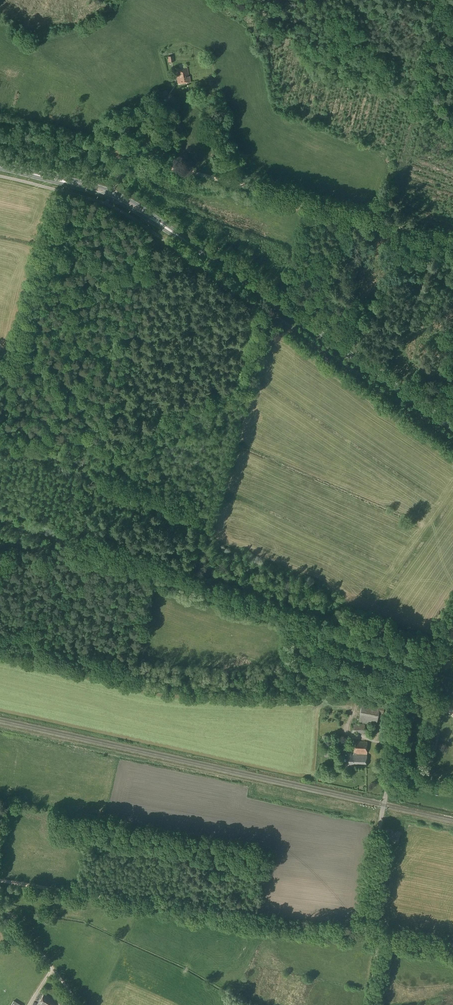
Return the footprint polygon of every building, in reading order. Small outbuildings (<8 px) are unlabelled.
[(189,77),(187,68),(177,70),(178,76),(177,76),(178,84),(190,82),(190,76),(189,77)] [(382,715),(384,705),(362,701),(358,722),(376,725),(378,714),(382,715)] [(351,733),(365,732),(365,724),(351,724),(351,733)] [(366,766),(367,742),(353,741),(353,754),(351,754),(351,753),(347,752),(346,767),(353,767),(353,766),(366,766)] [(57,1002),(43,994),(39,1002),(44,1004),(55,1004),(57,1002)]
